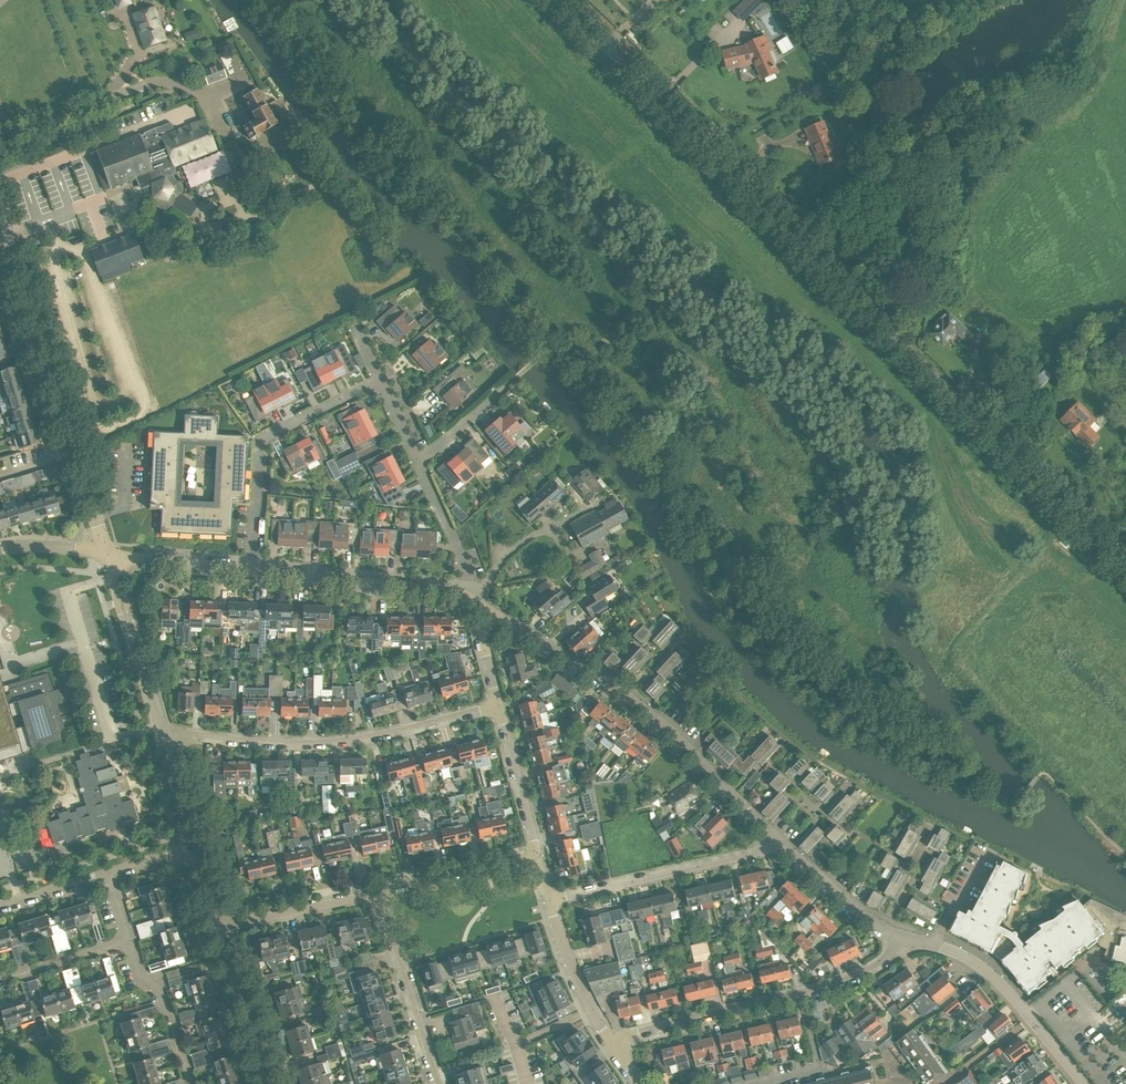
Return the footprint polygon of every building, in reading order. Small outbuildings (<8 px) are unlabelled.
[(762,0),(749,0),(757,8),(764,2),(762,0)] [(159,21),(154,8),(133,15),(144,46),(163,40),(156,22),(159,21)] [(199,37),(196,29),(184,34),(187,42),(199,37)] [(779,72),(774,60),(776,59),(765,34),(744,44),(745,46),(724,51),(728,68),(755,62),(762,79),(779,72)] [(208,85),(209,84),(227,77),(221,63),(202,70),(208,85)] [(275,121),(257,89),(243,97),(253,116),(255,120),(243,126),(251,139),(278,124),(276,120),(275,121)] [(218,150),(204,119),(158,137),(157,135),(155,128),(143,133),(144,134),(140,135),(129,138),(96,151),(110,188),(143,176),(146,183),(143,183),(144,204),(169,211),(184,189),(173,175),(170,168),(173,166),(174,167),(208,154),(218,150)] [(155,128),(157,135),(174,128),(171,122),(159,127),(158,127),(155,128)] [(821,165),(842,156),(837,143),(834,144),(825,123),(807,130),(821,165)] [(222,148),(222,169),(233,169),(233,148),(222,148)] [(100,273),(142,257),(134,236),(92,252),(100,273)] [(395,305),(383,315),(376,321),(385,332),(388,329),(397,340),(416,324),(405,312),(403,314),(395,305)] [(424,326),(434,317),(430,312),(420,321),(424,326)] [(970,331),(950,312),(942,320),(941,319),(929,332),(943,345),(956,332),(963,339),(970,331)] [(428,372),(446,356),(436,344),(433,347),(425,337),(406,353),(415,364),(418,361),(428,372)] [(5,362),(4,359),(9,357),(5,344),(0,346),(0,364),(5,362)] [(333,351),(323,356),(334,379),(344,374),(345,377),(357,371),(348,355),(346,349),(343,345),(332,350),(333,351)] [(478,345),(469,352),(477,361),(486,354),(478,345)] [(294,349),(287,352),(290,358),(297,355),(294,349)] [(334,379),(323,356),(311,362),(313,365),(303,370),(314,393),(325,387),(323,384),(334,379)] [(5,362),(0,364),(0,386),(3,385),(21,380),(16,366),(8,369),(5,362)] [(444,403),(447,401),(454,408),(476,389),(466,378),(469,375),(460,365),(432,389),(444,403)] [(1030,384),(1037,391),(1052,376),(1045,369),(1030,384)] [(276,380),(265,386),(276,408),(286,403),(287,406),(299,400),(288,378),(277,383),(276,380)] [(6,396),(7,398),(24,393),(21,380),(3,385),(6,396)] [(276,408),(265,386),(253,391),(255,395),(245,400),(256,422),(267,416),(266,413),(276,408)] [(11,411),(28,406),(24,393),(7,398),(0,400),(0,406),(2,413),(11,411)] [(1062,420),(1088,446),(1099,435),(1089,425),(1096,419),(1079,402),(1062,420)] [(337,415),(347,434),(369,422),(363,410),(360,412),(357,405),(337,415)] [(14,423),(32,418),(28,406),(11,411),(12,416),(6,418),(8,425),(14,423)] [(152,497),(152,504),(149,504),(149,509),(161,509),(160,533),(231,536),(232,500),(244,501),(247,436),(217,435),(218,417),(185,415),(184,434),(154,432),(150,497),(152,497)] [(514,443),(525,433),(509,415),(498,424),(495,422),(485,430),(506,454),(516,446),(514,443)] [(16,429),(18,435),(36,430),(32,418),(14,423),(16,429)] [(369,422),(347,434),(356,452),(375,443),(377,442),(374,436),(376,435),(369,422)] [(328,435),(324,427),(319,429),(326,444),(333,441),(331,436),(328,435)] [(36,431),(36,430),(18,435),(14,437),(18,450),(22,449),(40,444),(36,431)] [(465,449),(457,456),(473,475),(483,467),(480,464),(489,457),(473,438),(463,446),(465,449)] [(308,439),(296,445),(307,468),(308,468),(306,464),(317,459),(319,462),(326,458),(316,439),(310,442),(308,439)] [(307,468),(296,445),(284,451),(285,455),(279,458),(289,477),(307,468)] [(374,480),(397,469),(391,457),(387,458),(384,452),(365,462),(374,480)] [(335,462),(338,468),(357,459),(354,453),(335,462)] [(473,475),(457,456),(448,464),(446,461),(436,469),(453,488),(461,480),(464,483),(473,475)] [(342,476),(333,458),(326,462),(334,479),(342,476)] [(360,465),(357,459),(338,468),(341,474),(360,465)] [(522,469),(516,463),(510,468),(516,474),(522,469)] [(0,483),(0,495),(63,475),(60,464),(0,483)] [(504,473),(510,479),(516,474),(510,468),(504,473)] [(585,468),(571,481),(588,501),(602,489),(588,473),(589,472),(585,468)] [(385,499),(387,505),(395,506),(390,496),(403,489),(400,483),(403,481),(397,469),(374,480),(384,499),(385,499)] [(553,480),(537,494),(549,508),(565,494),(553,480)] [(54,517),(61,515),(54,491),(47,492),(46,488),(39,490),(42,499),(48,517),(54,515),(54,517)] [(48,517),(42,499),(36,501),(34,494),(27,496),(29,502),(35,521),(48,517)] [(549,508),(537,494),(529,500),(525,495),(516,503),(520,508),(519,509),(531,523),(549,508)] [(22,524),(35,521),(29,502),(16,506),(22,524)] [(610,506),(597,514),(606,529),(627,518),(618,502),(616,503),(615,502),(609,505),(610,506)] [(457,504),(451,509),(461,521),(467,516),(457,504)] [(9,528),(22,524),(16,506),(4,510),(9,528)] [(4,510),(0,511),(0,531),(9,528),(4,510)] [(606,529),(597,514),(595,510),(569,524),(582,548),(608,534),(606,529)] [(292,546),(293,520),(272,519),(271,541),(278,541),(278,545),(292,546)] [(293,520),(292,546),(305,546),(306,542),(312,543),(313,521),(305,521),(305,524),(293,524),(293,520)] [(313,521),(312,543),(319,543),(319,547),(333,548),(334,522),(313,521)] [(353,549),(354,523),(334,522),(333,548),(346,549),(347,544),(353,545),(353,549)] [(354,523),(353,549),(360,550),(360,554),(373,554),(375,529),(355,528),(355,523),(354,523)] [(387,551),(394,551),(395,530),(375,529),(373,554),(387,555),(387,551)] [(414,556),(416,531),(415,531),(415,534),(403,534),(403,530),(395,530),(394,551),(401,552),(401,555),(414,556)] [(437,532),(416,531),(414,556),(428,557),(428,553),(436,553),(437,532)] [(576,569),(582,579),(621,557),(619,554),(605,562),(598,550),(588,555),(592,561),(576,569)] [(609,575),(588,588),(594,598),(584,605),(591,617),(610,606),(605,597),(618,589),(609,575)] [(545,581),(543,582),(535,589),(541,595),(531,603),(542,616),(549,610),(554,616),(571,602),(561,591),(555,595),(550,589),(551,588),(548,584),(551,582),(548,579),(545,581)] [(161,628),(176,628),(175,638),(182,638),(182,636),(183,626),(184,626),(184,623),(176,623),(177,619),(177,601),(163,600),(162,619),(161,628)] [(203,619),(204,601),(190,601),(190,619),(184,618),(184,623),(184,626),(183,626),(182,636),(182,638),(182,643),(189,643),(190,628),(203,628),(203,626),(203,625),(203,619)] [(203,626),(203,628),(222,629),(222,617),(222,613),(217,613),(217,610),(217,602),(204,601),(203,619),(203,625),(203,626)] [(227,617),(227,618),(229,618),(228,623),(240,624),(241,603),(234,603),(234,601),(230,601),(230,603),(228,602),(227,617)] [(241,603),(240,624),(240,630),(259,631),(260,614),(254,614),(254,604),(241,603)] [(266,604),(265,614),(260,614),(259,631),(259,646),(266,647),(267,631),(269,630),(278,630),(279,604),(266,604)] [(278,630),(278,644),(282,644),(282,638),(285,638),(285,628),(297,629),(297,618),(292,618),(292,605),(279,604),(278,630)] [(303,605),(303,619),(297,618),(297,629),(296,640),(303,640),(303,627),(316,628),(316,621),(316,606),(303,605)] [(316,629),(333,630),(334,615),(329,615),(330,606),(316,606),(316,621),(316,629)] [(400,617),(400,641),(400,645),(412,645),(412,651),(418,651),(418,635),(413,635),(413,617),(409,617),(409,616),(402,617),(400,617)] [(347,618),(341,618),(341,624),(342,625),(342,630),(344,632),(347,632),(347,633),(346,639),(360,639),(360,633),(360,617),(347,617),(347,618)] [(378,651),(378,641),(378,624),(373,624),(373,618),(360,617),(360,633),(360,639),(372,639),(372,651),(378,651)] [(387,617),(387,624),(383,624),(378,624),(378,641),(400,641),(400,617),(387,617)] [(423,617),(423,635),(418,635),(418,651),(418,660),(426,658),(425,641),(436,641),(436,635),(436,617),(423,617)] [(436,635),(437,645),(450,645),(453,645),(453,634),(449,634),(450,617),(436,617),(436,635)] [(658,628),(671,640),(680,630),(667,618),(658,628)] [(588,650),(593,645),(592,643),(603,633),(592,620),(579,629),(564,642),(578,656),(586,648),(588,650)] [(643,645),(649,638),(652,635),(652,634),(639,623),(630,633),(643,645)] [(662,649),(671,640),(658,628),(652,634),(652,635),(649,638),(662,649)] [(450,652),(450,645),(437,645),(438,655),(450,652)] [(619,665),(628,674),(631,677),(650,657),(637,645),(621,661),(622,662),(619,665)] [(676,671),(690,655),(681,646),(675,653),(671,649),(662,659),(676,671)] [(231,659),(239,659),(239,649),(231,649),(231,659)] [(609,650),(599,660),(612,672),(619,665),(622,662),(621,661),(609,650)] [(324,652),(315,652),(315,661),(324,661),(324,652)] [(463,673),(465,672),(462,661),(460,662),(457,652),(444,655),(448,670),(455,693),(468,689),(463,673)] [(522,654),(506,658),(512,682),(528,677),(528,676),(536,674),(534,665),(526,667),(522,654)] [(662,659),(653,669),(657,672),(654,676),(663,685),(676,671),(662,659)] [(390,666),(394,679),(401,677),(400,673),(410,670),(408,662),(390,666)] [(360,672),(360,663),(350,665),(350,666),(352,675),(360,672)] [(387,681),(394,679),(390,666),(383,668),(387,681)] [(416,668),(410,670),(415,684),(414,684),(420,703),(433,699),(427,681),(421,683),(416,668)] [(434,682),(438,681),(442,696),(455,693),(448,670),(431,674),(434,682)] [(48,673),(13,683),(22,714),(16,716),(18,724),(25,722),(33,749),(59,742),(60,746),(69,743),(57,703),(62,701),(61,696),(59,689),(53,691),(48,673)] [(557,673),(550,682),(566,694),(573,685),(557,673)] [(642,689),(654,700),(655,701),(667,688),(663,685),(654,676),(642,689)] [(23,755),(23,754),(33,751),(33,749),(25,722),(18,724),(16,716),(22,714),(13,683),(3,686),(0,677),(0,762),(23,755)] [(319,697),(319,700),(319,717),(332,717),(332,686),(332,692),(321,692),(321,678),(314,678),(313,697),(319,697)] [(535,688),(541,699),(554,692),(548,681),(535,688)] [(229,689),(219,689),(218,715),(231,716),(232,699),(235,699),(236,682),(230,682),(229,689)] [(398,709),(394,696),(396,695),(395,689),(387,691),(385,682),(377,685),(379,694),(385,713),(398,709)] [(366,704),(369,703),(373,717),(385,713),(379,694),(365,698),(361,683),(355,685),(358,700),(360,707),(367,705),(366,704)] [(212,697),(205,697),(204,714),(218,715),(219,689),(219,685),(212,684),(212,697)] [(402,688),(407,707),(420,703),(414,684),(402,688)] [(193,698),(200,698),(200,694),(200,685),(193,685),(193,687),(181,687),(181,693),(178,693),(178,711),(192,711),(193,698)] [(355,685),(355,687),(348,687),(347,700),(354,700),(358,700),(355,685)] [(346,700),(340,700),(340,693),(341,693),(341,687),(332,686),(332,717),(345,717),(346,700)] [(243,699),(243,716),(256,716),(256,699),(257,688),(244,688),(244,692),(244,694),(243,694),(243,699)] [(256,699),(256,716),(270,716),(270,699),(269,699),(269,696),(269,689),(257,688),(256,699)] [(287,699),(281,699),(281,716),(294,716),(295,689),(294,691),(287,691),(287,699)] [(308,700),(303,700),(303,689),(295,689),(294,716),(307,717),(308,700)] [(582,697),(575,705),(577,714),(581,710),(588,716),(589,715),(593,718),(588,724),(589,724),(582,734),(583,742),(585,739),(595,726),(598,722),(609,709),(608,709),(599,702),(592,711),(584,706),(588,701),(582,696),(582,697)] [(519,706),(522,718),(546,712),(544,704),(542,702),(536,703),(536,701),(531,702),(531,700),(523,701),(524,704),(519,706)] [(599,732),(603,736),(619,717),(609,709),(598,722),(604,726),(599,732)] [(560,722),(557,723),(556,721),(549,723),(546,712),(522,718),(525,731),(542,727),(543,731),(557,728),(562,727),(560,722)] [(613,744),(618,738),(628,725),(619,717),(603,736),(603,737),(613,744)] [(614,743),(613,745),(623,753),(628,746),(631,743),(638,733),(628,725),(618,738),(614,743)] [(557,746),(555,735),(559,734),(557,728),(543,731),(543,732),(544,736),(528,740),(531,753),(547,749),(557,746)] [(729,746),(726,743),(713,732),(705,741),(711,747),(707,750),(717,759),(729,746)] [(647,743),(648,742),(638,733),(631,743),(628,746),(638,754),(647,743)] [(781,746),(780,746),(767,734),(758,744),(771,756),(781,746)] [(475,767),(477,775),(482,774),(480,767),(488,765),(486,756),(482,743),(481,740),(469,743),(473,759),(475,767)] [(634,760),(626,770),(630,773),(643,758),(647,762),(658,749),(648,742),(647,743),(638,754),(634,760)] [(465,770),(475,767),(473,759),(469,743),(468,743),(456,746),(460,763),(463,762),(465,770)] [(593,749),(586,743),(584,745),(586,758),(588,756),(592,751),(593,749)] [(758,744),(749,754),(759,762),(762,766),(771,756),(758,744)] [(717,759),(727,769),(731,765),(735,769),(744,759),(729,746),(717,759)] [(446,749),(433,753),(438,769),(440,775),(446,774),(447,771),(446,767),(450,766),(446,749)] [(548,749),(547,749),(531,753),(534,766),(551,761),(548,749)] [(85,837),(96,834),(95,831),(106,828),(107,830),(116,828),(114,823),(124,820),(125,822),(138,818),(132,800),(122,803),(119,793),(122,792),(118,781),(116,782),(115,778),(117,778),(114,766),(108,768),(104,753),(75,761),(80,777),(78,777),(81,788),(84,788),(85,792),(82,792),(86,806),(76,808),(77,811),(70,813),(70,811),(58,814),(60,819),(47,823),(53,844),(66,840),(67,843),(78,839),(77,837),(84,835),(85,837)] [(425,773),(438,769),(433,753),(420,756),(425,773)] [(570,754),(557,758),(559,764),(563,763),(572,761),(570,754)] [(744,759),(735,769),(744,777),(759,762),(749,754),(744,759)] [(799,756),(784,772),(793,781),(799,774),(808,764),(799,756)] [(339,775),(354,774),(354,759),(339,759),(339,775)] [(354,759),(354,774),(366,774),(365,759),(354,759)] [(402,778),(403,778),(404,784),(412,782),(416,794),(426,791),(420,769),(414,771),(411,759),(398,762),(402,778)] [(313,761),(314,776),(314,783),(333,783),(333,767),(327,767),(327,760),(313,761)] [(275,762),(275,786),(276,786),(295,786),(295,778),(294,769),(294,771),(288,771),(288,761),(275,762)] [(301,776),(314,776),(313,761),(300,761),(301,776)] [(248,786),(248,792),(249,796),(251,797),(257,797),(256,773),(250,773),(250,762),(236,763),(237,780),(237,786),(248,786)] [(262,777),(260,777),(260,786),(270,786),(270,794),(276,794),(276,788),(276,786),(275,786),(275,762),(262,762),(262,777)] [(385,768),(387,777),(389,777),(390,782),(403,778),(402,778),(398,762),(385,766),(386,767),(385,768)] [(605,762),(596,772),(602,778),(611,767),(605,762)] [(223,771),(213,771),(214,784),(217,783),(217,796),(224,796),(224,793),(224,788),(237,788),(237,786),(237,780),(236,763),(223,763),(223,771)] [(553,770),(536,774),(540,787),(562,781),(567,780),(570,779),(567,769),(565,770),(563,763),(559,764),(557,765),(552,767),(552,769),(553,770)] [(808,764),(799,774),(803,777),(800,780),(804,783),(802,785),(808,791),(819,779),(810,770),(812,768),(808,764)] [(457,767),(460,779),(467,778),(464,765),(457,767)] [(453,781),(460,779),(457,767),(450,769),(453,781)] [(611,768),(602,779),(598,780),(599,782),(614,780),(619,774),(611,768)] [(631,780),(625,771),(616,782),(631,780)] [(751,777),(756,783),(763,776),(757,771),(751,777)] [(782,793),(786,789),(791,784),(778,771),(768,782),(778,790),(782,793)] [(824,774),(819,779),(808,791),(820,802),(822,800),(826,804),(835,794),(826,785),(830,780),(824,774)] [(429,776),(422,778),(426,793),(434,790),(429,776)] [(756,783),(751,777),(744,784),(750,789),(756,783)] [(543,800),(559,796),(560,798),(568,795),(566,789),(569,788),(567,780),(540,787),(543,800)] [(701,802),(688,781),(667,796),(678,814),(691,806),(691,807),(701,802)] [(333,784),(322,784),(323,812),(334,811),(333,784)] [(503,784),(493,787),(482,789),(484,796),(495,793),(495,794),(504,792),(505,790),(503,784)] [(591,784),(584,785),(585,793),(592,791),(591,784)] [(841,798),(854,810),(865,798),(856,789),(850,796),(846,792),(841,798)] [(782,793),(778,790),(769,800),(782,812),(791,802),(782,793)] [(596,810),(592,792),(581,795),(585,812),(596,810)] [(388,793),(383,794),(381,794),(385,810),(391,808),(388,793)] [(649,800),(653,804),(661,798),(657,794),(649,800)] [(448,798),(450,809),(457,807),(455,796),(448,798)] [(854,810),(841,798),(827,812),(841,824),(854,810)] [(769,800),(760,810),(773,822),(782,812),(769,800)] [(436,801),(430,802),(432,812),(438,811),(436,801)] [(486,806),(492,836),(505,833),(502,817),(504,816),(502,809),(500,809),(498,801),(485,804),(486,806)] [(545,808),(548,821),(565,817),(562,804),(545,808)] [(479,839),(492,836),(486,806),(481,807),(478,808),(481,821),(476,822),(479,839)] [(371,829),(376,852),(389,849),(385,832),(394,831),(389,810),(383,812),(386,826),(371,829)] [(416,829),(421,851),(434,849),(430,832),(432,832),(430,822),(423,823),(422,819),(420,819),(418,812),(413,813),(416,829)] [(674,826),(670,818),(663,822),(659,816),(656,817),(654,812),(651,813),(652,820),(660,834),(674,826)] [(695,826),(704,835),(703,836),(713,846),(725,834),(721,830),(727,823),(719,815),(713,821),(706,814),(695,826)] [(452,819),(451,819),(456,844),(469,841),(466,825),(470,824),(468,816),(460,818),(460,820),(453,821),(452,819)] [(299,817),(290,818),(292,828),(301,826),(299,817)] [(565,817),(548,821),(552,834),(569,830),(565,817)] [(443,847),(456,844),(451,819),(442,821),(443,822),(436,824),(438,831),(440,830),(443,847)] [(392,822),(394,830),(396,839),(403,838),(399,820),(392,822)] [(918,834),(923,827),(911,820),(901,837),(917,847),(923,837),(918,834)] [(349,822),(352,836),(359,834),(363,855),(376,852),(371,829),(359,832),(357,821),(349,822)] [(343,824),(345,834),(333,837),(338,861),(351,858),(347,837),(352,836),(349,822),(343,824)] [(589,831),(600,829),(598,822),(587,825),(589,831)] [(820,847),(829,837),(825,833),(816,824),(806,835),(820,847)] [(847,836),(834,824),(825,833),(829,837),(842,849),(846,845),(843,841),(847,836)] [(233,825),(226,827),(228,835),(235,833),(233,825)] [(941,853),(942,852),(953,834),(942,828),(937,835),(933,833),(926,845),(941,853)] [(321,839),(318,829),(312,830),(315,845),(321,843),(326,863),(338,861),(333,837),(321,839)] [(406,837),(404,838),(408,854),(421,851),(416,829),(409,830),(406,837)] [(601,836),(600,829),(589,831),(591,839),(601,836)] [(279,830),(273,831),(278,853),(284,852),(279,830)] [(271,854),(278,853),(273,831),(266,832),(269,848),(257,850),(259,860),(263,877),(276,874),(271,854)] [(259,860),(252,862),(251,859),(250,859),(248,857),(245,858),(240,834),(233,836),(239,862),(241,861),(243,870),(247,869),(248,873),(250,880),(263,877),(259,860)] [(797,844),(811,857),(820,847),(806,835),(797,844)] [(300,842),(299,837),(294,838),(301,869),(313,866),(310,851),(314,850),(311,839),(300,842)] [(893,851),(909,860),(917,847),(901,837),(893,851)] [(290,853),(284,855),(288,871),(301,869),(294,838),(287,840),(290,853)] [(554,843),(557,856),(574,851),(580,850),(577,838),(571,840),(571,839),(554,843)] [(685,852),(676,838),(667,843),(676,857),(685,852)] [(586,870),(581,850),(580,850),(574,851),(557,856),(561,868),(568,866),(570,875),(580,873),(580,872),(586,870)] [(894,872),(896,869),(901,860),(886,851),(879,863),(894,872)] [(958,851),(954,858),(960,862),(964,854),(958,851)] [(953,858),(942,852),(941,853),(938,859),(933,856),(926,868),(942,876),(953,858)] [(997,867),(997,868),(973,913),(970,911),(968,915),(961,911),(950,931),(995,955),(997,957),(1011,932),(1000,926),(1002,922),(1007,923),(1008,922),(1012,906),(1016,907),(1020,890),(1024,891),(1028,874),(1005,862),(998,862),(998,863),(998,864),(998,866),(997,867)] [(924,882),(919,889),(930,896),(942,876),(926,868),(919,879),(924,882)] [(896,869),(894,872),(889,880),(905,889),(911,877),(896,869)] [(754,875),(757,891),(770,888),(769,885),(773,885),(776,880),(773,871),(766,873),(766,872),(754,875)] [(857,881),(863,885),(868,876),(862,873),(861,873),(857,881)] [(757,891),(754,875),(754,874),(741,878),(745,894),(757,891)] [(730,898),(736,897),(732,880),(721,882),(724,899),(725,904),(727,912),(729,918),(734,917),(730,898)] [(882,891),(898,900),(905,889),(889,880),(882,891)] [(160,882),(137,888),(140,897),(146,895),(150,907),(170,901),(165,886),(161,887),(160,882)] [(721,882),(711,885),(714,902),(724,899),(721,882)] [(772,920),(773,921),(780,914),(780,913),(780,912),(786,905),(787,906),(800,892),(788,882),(780,891),(786,896),(782,900),(775,908),(774,907),(764,918),(770,923),(772,920)] [(704,917),(709,916),(706,903),(714,902),(711,885),(698,887),(702,904),(703,910),(704,917)] [(689,907),(697,905),(702,904),(698,887),(686,890),(689,907)] [(872,890),(865,901),(880,910),(887,899),(872,890)] [(810,902),(800,892),(787,906),(791,910),(795,905),(802,911),(810,902)] [(662,896),(666,913),(677,910),(674,893),(662,896)] [(915,895),(911,904),(907,911),(918,918),(927,902),(915,895)] [(666,913),(662,896),(650,898),(654,915),(666,913)] [(640,901),(644,918),(654,915),(650,898),(640,901)] [(1038,989),(1048,982),(1045,979),(1063,965),(1065,968),(1075,960),(1073,959),(1082,952),(1080,951),(1086,946),(1088,949),(1097,942),(1108,947),(1103,959),(1104,959),(1104,958),(1111,960),(1111,961),(1125,964),(1125,916),(1092,900),(1083,907),(1079,901),(1056,911),(1059,917),(1055,920),(1033,929),(1035,935),(1026,943),(1028,945),(1026,947),(1017,937),(1018,935),(1017,933),(1015,933),(1013,933),(1011,932),(997,957),(999,959),(1000,958),(1029,995),(1037,988),(1038,989)] [(137,933),(172,922),(171,917),(175,916),(170,901),(150,907),(154,921),(135,926),(137,933)] [(637,919),(641,936),(648,934),(647,931),(645,923),(644,918),(640,901),(627,903),(631,920),(637,919)] [(72,907),(78,927),(91,923),(97,941),(104,939),(94,905),(89,906),(87,902),(72,907)] [(746,920),(751,914),(748,902),(742,904),(746,920)] [(918,918),(930,924),(939,909),(927,902),(918,918)] [(53,917),(64,951),(71,949),(65,931),(78,927),(72,907),(57,912),(59,915),(53,917)] [(810,927),(815,931),(827,918),(816,908),(808,917),(814,922),(810,927)] [(773,921),(778,926),(786,918),(780,913),(780,914),(773,921)] [(48,914),(32,919),(38,939),(51,935),(57,953),(64,951),(53,917),(49,919),(48,914)] [(583,920),(586,933),(608,927),(606,920),(601,921),(600,916),(583,920)] [(362,918),(349,921),(353,941),(366,938),(366,936),(372,935),(370,926),(369,926),(368,921),(366,919),(362,920),(362,918)] [(671,933),(669,925),(667,918),(662,919),(666,934),(671,933)] [(827,918),(815,931),(819,936),(824,931),(830,937),(838,928),(827,918)] [(25,943),(38,939),(32,919),(17,924),(18,928),(13,929),(24,963),(30,961),(25,943)] [(353,941),(349,921),(336,924),(340,943),(353,941)] [(172,922),(137,933),(140,940),(158,935),(162,948),(183,942),(178,926),(174,927),(172,922)] [(0,929),(0,951),(11,947),(17,966),(24,963),(13,929),(9,931),(7,927),(0,929)] [(323,927),(310,930),(315,950),(327,947),(330,960),(337,959),(335,949),(334,947),(331,934),(325,935),(323,927)] [(609,927),(608,927),(586,933),(590,946),(607,942),(606,940),(612,939),(609,927)] [(759,929),(759,930),(763,947),(764,947),(765,950),(767,957),(774,955),(771,946),(776,944),(759,929)] [(297,933),(302,952),(315,950),(310,930),(297,933)] [(545,955),(538,931),(525,935),(526,937),(519,939),(524,956),(530,954),(532,959),(545,955)] [(623,933),(613,936),(619,962),(636,958),(631,938),(630,932),(629,931),(623,933)] [(794,941),(800,947),(808,939),(802,933),(794,941)] [(271,938),(276,958),(289,955),(284,935),(271,938)] [(266,975),(267,982),(280,979),(271,938),(258,941),(259,942),(253,943),(255,955),(261,954),(263,961),(266,960),(267,962),(272,968),(273,973),(266,975)] [(524,956),(519,939),(512,941),(512,939),(499,943),(507,967),(519,964),(517,958),(524,956)] [(814,945),(808,939),(800,947),(807,953),(814,945)] [(842,945),(848,960),(862,953),(855,939),(842,945)] [(692,943),(695,961),(712,958),(709,941),(692,943)] [(148,966),(150,973),(151,974),(185,962),(183,957),(187,956),(183,942),(162,948),(166,961),(148,966)] [(507,967),(499,943),(487,947),(487,949),(481,951),(486,968),(504,962),(506,967),(507,967)] [(337,959),(338,966),(345,964),(346,964),(341,945),(334,947),(335,949),(337,959)] [(835,966),(848,960),(842,945),(829,951),(835,966)] [(756,949),(758,959),(767,957),(765,950),(764,947),(763,947),(756,949)] [(479,970),(486,968),(480,951),(474,953),(473,951),(460,955),(468,979),(481,975),(479,970)] [(372,959),(370,952),(357,955),(358,962),(372,959)] [(740,953),(732,955),(734,964),(742,962),(740,953)] [(442,962),(447,980),(454,978),(455,983),(468,979),(460,955),(448,958),(449,960),(442,962)] [(732,955),(724,957),(726,965),(726,967),(734,964),(732,955)] [(813,971),(823,959),(819,955),(808,966),(813,971)] [(107,978),(95,982),(101,1000),(110,997),(110,999),(116,997),(115,993),(121,992),(110,957),(102,960),(107,978)] [(372,959),(358,962),(359,968),(373,965),(372,959)] [(304,960),(297,962),(300,975),(307,973),(304,960)] [(780,960),(774,962),(778,979),(792,976),(790,964),(782,966),(780,960)] [(701,961),(694,963),(696,973),(704,971),(701,961)] [(799,966),(804,970),(808,965),(803,961),(799,966)] [(290,963),(293,977),(300,975),(297,962),(290,963)] [(441,982),(447,980),(442,962),(435,964),(435,962),(422,966),(429,991),(442,987),(441,982)] [(628,998),(619,962),(584,970),(596,996),(603,1008),(605,1008),(602,995),(619,991),(621,1000),(628,998)] [(778,979),(774,962),(767,964),(769,969),(761,971),(763,983),(778,979)] [(696,973),(694,963),(686,965),(688,975),(696,973)] [(334,974),(347,971),(345,965),(346,965),(346,964),(345,964),(338,966),(332,968),(334,974)] [(740,988),(736,971),(734,964),(726,967),(726,965),(725,965),(725,968),(726,972),(727,974),(730,974),(731,978),(723,980),(725,992),(740,988)] [(640,981),(636,965),(629,966),(633,982),(640,981)] [(76,967),(70,970),(80,1004),(85,1002),(86,1006),(93,1004),(92,1003),(101,1000),(95,982),(82,986),(76,967)] [(927,967),(920,972),(925,980),(932,975),(927,967)] [(914,1001),(912,1003),(913,1003),(923,1016),(956,990),(954,987),(952,985),(946,989),(945,986),(949,982),(946,978),(945,976),(947,974),(946,972),(942,968),(925,982),(929,989),(914,1001)] [(736,971),(740,988),(755,985),(752,973),(744,975),(743,969),(736,971)] [(908,969),(897,977),(910,996),(914,1001),(929,989),(925,982),(920,986),(908,969)] [(68,990),(55,994),(61,1012),(70,1010),(70,1011),(76,1009),(75,1005),(80,1004),(70,970),(62,972),(68,990)] [(353,993),(360,991),(379,985),(375,971),(365,974),(363,970),(348,973),(348,977),(353,993)] [(657,972),(660,982),(668,980),(665,970),(657,972)] [(170,988),(188,983),(192,996),(212,990),(208,975),(204,977),(202,971),(168,981),(170,988)] [(336,982),(348,977),(348,973),(347,971),(334,974),(336,982)] [(536,972),(530,975),(532,980),(538,977),(536,972)] [(652,984),(660,982),(657,972),(650,974),(652,984)] [(300,975),(293,977),(295,983),(308,980),(307,973),(300,975)] [(523,978),(526,983),(532,980),(530,975),(523,978)] [(898,998),(902,1003),(910,996),(897,977),(885,985),(895,1000),(898,998)] [(713,979),(699,983),(703,998),(717,994),(713,979)] [(37,980),(29,982),(40,1016),(45,1014),(46,1019),(53,1017),(52,1015),(61,1012),(55,994),(43,998),(37,980)] [(527,986),(536,1004),(562,992),(561,990),(562,989),(559,982),(558,983),(556,980),(543,986),(540,980),(527,986)] [(15,1003),(21,1025),(30,1022),(30,1023),(36,1022),(35,1017),(40,1016),(29,982),(22,984),(27,999),(15,1003)] [(703,998),(699,983),(684,986),(688,1001),(703,998)] [(360,991),(364,1003),(383,997),(379,985),(360,991)] [(274,994),(278,1006),(303,998),(304,998),(300,986),(274,994)] [(632,997),(628,998),(632,1015),(643,1012),(639,995),(637,987),(630,989),(632,997)] [(979,987),(967,997),(968,999),(963,1003),(981,1026),(982,1025),(987,1021),(992,1017),(987,1010),(993,1005),(979,987)] [(676,988),(661,992),(665,1007),(679,1003),(676,988)] [(212,990),(192,996),(196,1009),(178,1014),(181,1022),(215,1011),(213,1006),(217,1005),(212,990)] [(562,992),(536,1004),(544,1023),(557,1017),(554,1011),(568,1004),(562,992)] [(665,1007),(661,992),(647,995),(650,1010),(665,1007)] [(910,996),(902,1003),(899,1005),(898,1002),(888,1009),(897,1019),(898,1015),(913,1003),(912,1003),(914,1001),(910,996)] [(367,1015),(383,1010),(387,1009),(383,997),(364,1003),(367,1015)] [(303,998),(278,1006),(282,1019),(301,1013),(299,1006),(305,1004),(303,998)] [(329,1000),(332,1012),(344,1009),(343,1003),(337,1005),(335,998),(329,1000)] [(628,998),(621,1000),(613,1001),(615,1011),(619,1011),(620,1017),(632,1015),(628,998)] [(946,1010),(950,1016),(963,1006),(958,1000),(946,1010)] [(525,1016),(532,1013),(525,1001),(519,1005),(525,1016)] [(484,1028),(476,1002),(455,1008),(458,1019),(449,1022),(454,1037),(451,1038),(454,1049),(470,1044),(471,1048),(479,1045),(475,1031),(484,1028)] [(0,1028),(6,1027),(7,1031),(13,1029),(13,1028),(21,1025),(15,1003),(1,1007),(0,1003),(0,1027),(0,1028)] [(313,1010),(315,1016),(328,1012),(326,1006),(313,1010)] [(855,1017),(864,1029),(878,1018),(869,1006),(855,1017)] [(123,1029),(126,1038),(144,1033),(140,1020),(158,1014),(156,1007),(122,1017),(123,1023),(120,1024),(121,1030),(123,1029)] [(346,1013),(344,1009),(332,1012),(332,1014),(335,1013),(337,1018),(340,1018),(347,1016),(346,1013)] [(387,1009),(383,1010),(367,1015),(371,1028),(390,1022),(387,1009)] [(205,1037),(224,1030),(220,1016),(216,1017),(215,1011),(181,1022),(182,1029),(201,1023),(205,1037)] [(330,1019),(328,1012),(315,1016),(317,1023),(330,1019)] [(1005,1014),(987,1029),(996,1039),(998,1040),(1012,1030),(1010,1028),(1014,1024),(1005,1014)] [(799,1016),(788,1019),(792,1036),(804,1033),(799,1016)] [(823,1047),(820,1049),(823,1062),(830,1057),(830,1058),(841,1050),(851,1043),(861,1036),(862,1036),(867,1033),(864,1029),(855,1017),(836,1032),(840,1037),(834,1041),(833,1039),(822,1046),(823,1047)] [(864,1029),(867,1033),(870,1038),(871,1038),(872,1037),(875,1040),(887,1030),(878,1018),(864,1029)] [(788,1019),(777,1022),(783,1046),(794,1044),(792,1036),(788,1019)] [(390,1022),(371,1028),(375,1041),(394,1035),(390,1022)] [(339,1026),(341,1031),(350,1029),(350,1026),(349,1023),(343,1025),(339,1026)] [(768,1042),(770,1051),(777,1049),(771,1023),(760,1026),(764,1043),(768,1042)] [(987,1031),(982,1025),(981,1026),(955,1045),(962,1054),(977,1042),(976,1040),(986,1033),(987,1031)] [(286,1032),(289,1044),(309,1038),(305,1026),(286,1032)] [(749,1029),(752,1045),(764,1043),(760,1026),(749,1029)] [(193,1063),(227,1052),(225,1046),(229,1045),(224,1030),(205,1037),(209,1050),(190,1055),(193,1063)] [(586,1041),(579,1030),(567,1039),(563,1033),(551,1041),(556,1048),(563,1058),(562,1058),(563,1058),(587,1041),(587,1040),(586,1041)] [(735,1050),(739,1049),(741,1057),(748,1056),(742,1030),(731,1033),(735,1050)] [(897,1042),(927,1083),(935,1078),(937,1080),(944,1075),(942,1073),(945,1071),(939,1064),(943,1061),(939,1055),(934,1058),(924,1043),(928,1040),(924,1034),(920,1037),(914,1030),(897,1042)] [(942,1046),(946,1042),(938,1031),(933,1034),(942,1046)] [(133,1052),(135,1058),(168,1047),(166,1040),(148,1045),(144,1033),(126,1038),(128,1047),(127,1048),(129,1054),(133,1052)] [(731,1033),(720,1036),(724,1052),(726,1059),(737,1056),(735,1050),(731,1033)] [(878,1048),(871,1038),(870,1038),(867,1033),(862,1036),(861,1036),(851,1043),(862,1058),(878,1048)] [(713,1037),(702,1040),(708,1063),(719,1061),(713,1037)] [(878,1046),(883,1052),(895,1042),(891,1037),(878,1046)] [(309,1038),(289,1044),(293,1057),(313,1052),(309,1038)] [(1022,1039),(1006,1050),(1015,1061),(1030,1050),(1029,1048),(1031,1047),(1028,1042),(1026,1044),(1022,1039)] [(691,1043),(697,1067),(708,1064),(708,1063),(702,1040),(691,1043)] [(363,1043),(364,1049),(375,1047),(374,1041),(363,1043)] [(595,1052),(587,1041),(563,1058),(570,1069),(571,1069),(575,1075),(587,1066),(582,1061),(595,1052)] [(942,1046),(946,1051),(951,1047),(947,1042),(946,1042),(942,1046)] [(327,1054),(343,1049),(341,1043),(326,1048),(327,1054)] [(679,1070),(690,1068),(684,1044),(673,1047),(679,1070)] [(347,1053),(351,1055),(364,1051),(362,1045),(350,1048),(349,1046),(345,1047),(347,1053)] [(135,1070),(138,1078),(157,1072),(153,1059),(171,1054),(168,1047),(135,1058),(136,1063),(132,1064),(134,1070),(135,1070)] [(679,1072),(673,1047),(662,1050),(663,1052),(657,1053),(659,1062),(657,1064),(655,1066),(655,1069),(656,1072),(659,1073),(662,1074),(672,1071),(672,1073),(679,1072)] [(988,1056),(991,1061),(996,1057),(1004,1051),(1001,1047),(988,1056)] [(343,1049),(327,1054),(317,1057),(319,1063),(297,1070),(301,1082),(326,1074),(322,1062),(342,1056),(343,1059),(346,1057),(343,1049)] [(380,1056),(379,1055),(380,1055),(378,1049),(365,1053),(364,1052),(351,1056),(352,1057),(349,1058),(352,1071),(357,1069),(355,1063),(367,1060),(367,1059),(380,1056)] [(383,1054),(380,1055),(379,1055),(380,1056),(383,1067),(403,1062),(399,1049),(383,1054)] [(217,1076),(237,1070),(233,1056),(229,1057),(227,1052),(193,1063),(195,1069),(213,1064),(217,1076)] [(1010,1075),(1014,1080),(1020,1076),(1019,1076),(1022,1074),(1041,1061),(1036,1053),(1015,1067),(1016,1068),(1012,1071),(1013,1073),(1010,1075)] [(827,1063),(840,1066),(834,1056),(826,1061),(827,1063)] [(1022,1074),(1024,1077),(1028,1073),(1032,1079),(1047,1069),(1041,1061),(1022,1074)] [(403,1062),(383,1067),(387,1080),(406,1074),(403,1062)] [(499,1067),(501,1074),(514,1070),(512,1063),(499,1067)] [(587,1066),(575,1075),(582,1083),(597,1083),(610,1075),(609,1072),(610,1071),(606,1065),(604,1066),(603,1064),(591,1072),(587,1066)] [(729,1064),(723,1065),(726,1077),(730,1075),(732,1075),(740,1073),(739,1065),(730,1068),(729,1064)] [(721,1080),(726,1077),(723,1065),(717,1067),(721,1080)] [(872,1072),(874,1071),(872,1065),(866,1067),(867,1072),(851,1076),(849,1071),(842,1073),(843,1077),(826,1081),(825,1076),(817,1078),(818,1083),(814,1083),(875,1083),(872,1072)] [(486,1079),(482,1066),(454,1075),(457,1083),(469,1083),(486,1079)] [(768,1066),(761,1068),(758,1069),(760,1077),(771,1075),(768,1066)] [(755,1069),(749,1071),(744,1072),(746,1081),(757,1078),(755,1069)] [(237,1070),(217,1076),(219,1083),(241,1083),(237,1070)] [(970,1070),(952,1083),(981,1083),(970,1070)] [(157,1072),(138,1078),(140,1083),(161,1083),(157,1072)] [(732,1075),(730,1075),(733,1083),(743,1081),(741,1073),(732,1075)] [(301,1082),(302,1083),(330,1083),(327,1074),(326,1075),(326,1074),(301,1082)] [(387,1080),(388,1083),(409,1083),(406,1074),(387,1080)] [(1052,1074),(1039,1083),(1059,1083),(1052,1074)] [(354,1078),(356,1083),(366,1081),(364,1075),(354,1078)] [(610,1075),(597,1083),(617,1083),(616,1083),(618,1082),(613,1076),(612,1077),(610,1075)]
